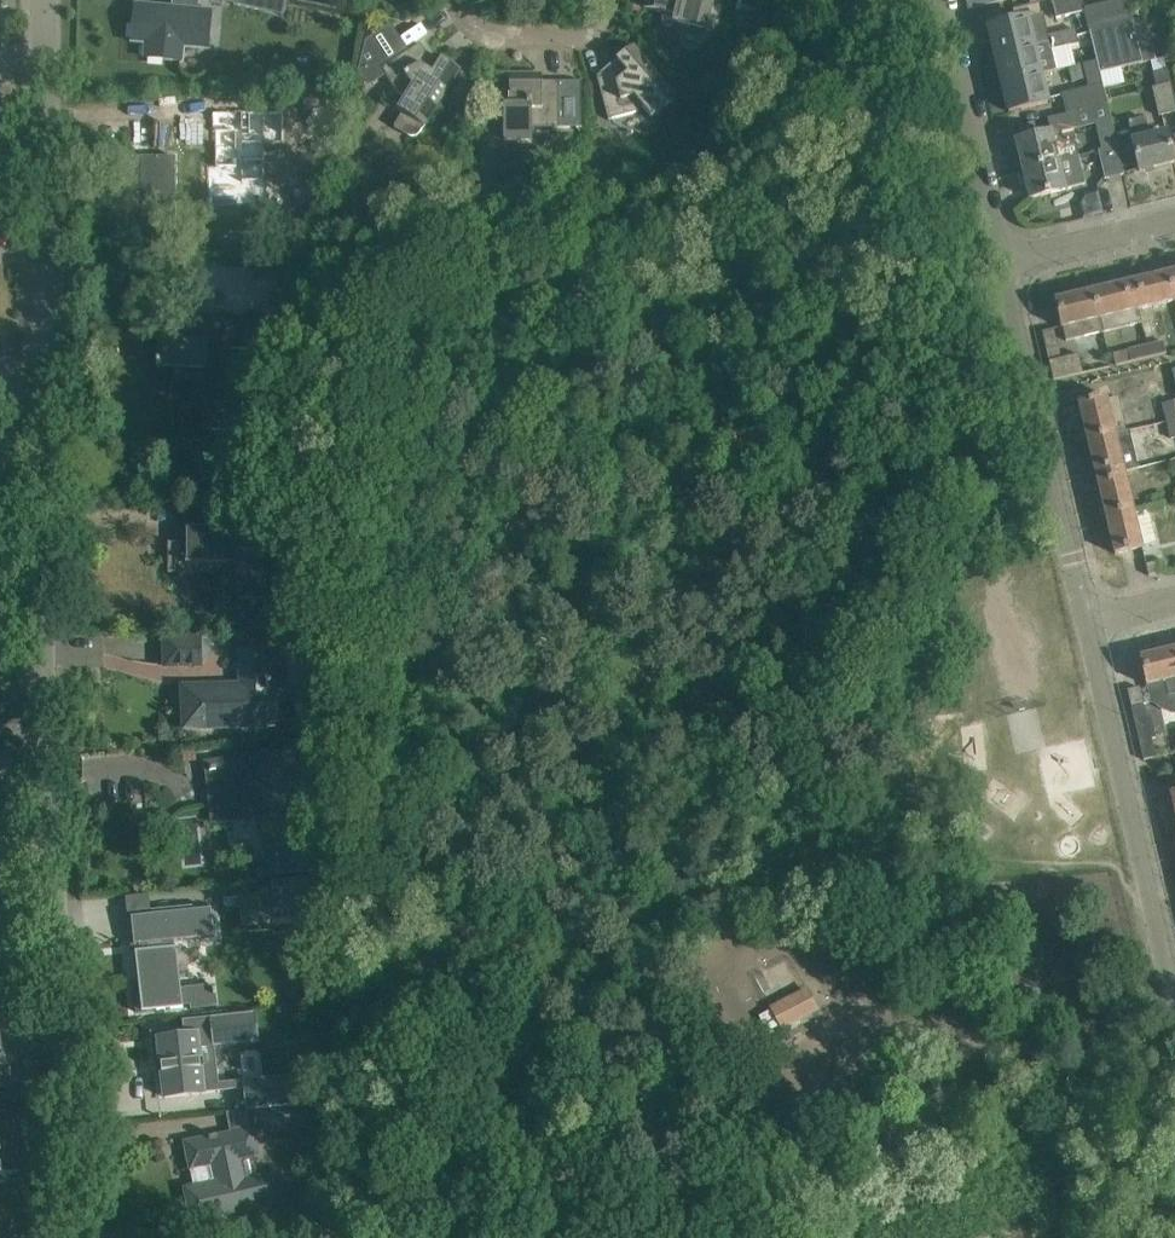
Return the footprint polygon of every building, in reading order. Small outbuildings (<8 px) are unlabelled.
[(132,42),(146,43),(145,59),(180,62),(182,47),(190,47),(198,48),(208,49),(212,11),(201,10),(202,0),(173,0),(172,8),(135,4),(132,42)] [(233,3),(266,11),(268,0),(234,0),(233,3)] [(674,22),(706,30),(713,2),(704,0),(646,0),(644,8),(663,13),(662,19),(662,20),(662,22),(663,23),(664,25),(667,26),(669,26),(670,26),(671,25),(672,24),(674,22)] [(1083,0),(1053,0),(1057,18),(1086,12),(1085,8),(1083,0)] [(1012,22),(988,27),(995,56),(1048,42),(1047,36),(1045,29),(1031,33),(1028,18),(1012,22)] [(1147,18),(1134,21),(1140,48),(1153,45),(1147,18)] [(1134,21),(1090,31),(1096,60),(1099,73),(1143,63),(1140,48),(1134,21)] [(995,56),(1002,84),(1042,74),(1057,70),(1052,50),(1079,44),(1075,29),(1047,36),(1048,42),(995,56)] [(365,43),(358,71),(379,57),(369,41),(365,43)] [(385,66),(383,68),(387,74),(398,92),(406,97),(399,108),(404,112),(395,126),(411,136),(417,136),(421,132),(448,89),(461,69),(442,57),(438,64),(430,59),(420,44),(385,66)] [(597,76),(603,99),(609,120),(636,113),(643,107),(652,118),(677,97),(633,45),(616,59),(621,65),(615,71),(597,76)] [(1069,116),(1074,115),(1107,106),(1099,73),(1096,60),(1069,67),(1072,82),(1087,78),(1090,90),(1064,96),(1069,116)] [(498,99),(498,100),(498,101),(498,102),(499,103),(499,104),(500,104),(500,105),(501,105),(501,106),(502,106),(503,106),(504,106),(504,140),(528,140),(533,140),(533,128),(559,128),(582,128),(582,81),(559,82),(542,82),(532,81),(532,74),(510,74),(510,94),(504,94),(503,94),(502,94),(501,95),(500,95),(500,96),(499,96),(499,97),(498,98),(498,99)] [(1042,74),(1002,84),(1009,112),(1048,103),(1042,74)] [(1160,117),(1174,113),(1174,99),(1171,83),(1153,87),(1160,117)] [(337,90),(302,90),(303,123),(327,122),(327,109),(337,109),(337,90)] [(1107,106),(1074,115),(1077,128),(1111,120),(1107,106)] [(267,113),(236,114),(212,114),(212,133),(215,133),(216,180),(213,180),(213,205),(267,205),(267,113)] [(1132,141),(1134,147),(1139,171),(1174,162),(1168,134),(1149,138),(1144,117),(1129,121),(1133,141),(1132,141)] [(1016,141),(1023,170),(1079,157),(1075,141),(1073,130),(1053,134),(1052,133),(1016,141)] [(313,133),(303,133),(304,149),(314,149),(313,133)] [(1117,147),(1098,152),(1105,179),(1124,175),(1117,147)] [(604,164),(588,157),(581,173),(597,180),(604,164)] [(1079,157),(1023,170),(1030,199),(1065,190),(1065,189),(1085,184),(1082,172),(1079,157)] [(576,168),(565,169),(567,184),(577,183),(576,168)] [(264,266),(212,265),(212,283),(225,283),(225,304),(263,305),(264,266)] [(1130,282),(1137,310),(1138,310),(1174,301),(1168,273),(1130,282)] [(1137,310),(1130,282),(1092,291),(1099,319),(1100,319),(1103,332),(1141,323),(1138,310),(1137,310)] [(1099,319),(1092,291),(1054,300),(1061,328),(1063,327),(1066,341),(1103,332),(1100,319),(1099,319)] [(267,320),(265,320),(265,334),(300,334),(300,302),(270,299),(267,320)] [(156,360),(156,368),(161,368),(161,367),(205,367),(205,410),(203,410),(203,430),(227,430),(230,430),(230,362),(230,361),(230,350),(248,350),(248,320),(172,320),(172,339),(158,339),(158,360),(156,360)] [(1053,380),(1077,374),(1084,373),(1079,354),(1061,358),(1054,329),(1042,332),(1053,380)] [(1164,341),(1146,345),(1149,357),(1167,353),(1164,341)] [(1149,357),(1146,345),(1129,349),(1132,361),(1149,357)] [(1078,402),(1087,440),(1127,430),(1119,397),(1107,400),(1106,395),(1078,402)] [(1167,422),(1174,420),(1174,403),(1174,401),(1163,404),(1167,422)] [(1087,440),(1097,478),(1124,471),(1124,472),(1139,468),(1130,430),(1127,431),(1127,430),(1087,440)] [(1097,478),(1106,516),(1133,510),(1124,472),(1124,471),(1097,478)] [(1157,541),(1148,506),(1133,510),(1106,516),(1115,554),(1142,548),(1141,544),(1157,541)] [(264,527),(211,527),(187,527),(187,542),(168,542),(168,572),(237,572),(237,599),(265,599),(264,527)] [(1146,564),(1148,576),(1166,572),(1163,560),(1146,564)] [(200,638),(164,639),(165,666),(201,665),(200,638)] [(1139,658),(1146,685),(1148,685),(1166,680),(1169,696),(1174,694),(1174,649),(1139,658)] [(277,668),(276,651),(240,652),(241,685),(189,687),(190,711),(183,711),(184,730),(279,726),(277,686),(270,686),(270,668),(277,668)] [(1127,690),(1131,707),(1143,705),(1139,687),(1127,690)] [(208,761),(215,824),(235,822),(234,817),(261,814),(261,818),(289,815),(285,782),(304,780),(301,751),(280,753),(282,763),(256,766),(256,768),(244,769),(243,757),(208,761)] [(306,833),(277,836),(279,855),(308,852),(306,833)] [(259,881),(311,875),(308,852),(279,855),(256,858),(259,881)] [(311,883),(268,887),(271,918),(313,914),(311,883)] [(149,916),(132,918),(135,946),(137,945),(138,954),(136,954),(139,981),(133,982),(136,1012),(144,1011),(182,1007),(176,949),(175,941),(215,937),(212,909),(194,911),(193,907),(149,911),(149,916)] [(807,988),(769,1007),(782,1031),(819,1012),(807,988)] [(183,1028),(150,1032),(153,1062),(161,1065),(165,1098),(215,1092),(214,1086),(219,1085),(217,1064),(201,1066),(198,1043),(249,1037),(247,1015),(256,1014),(256,1012),(182,1020),(183,1028)] [(5,1087),(5,1084),(10,1081),(9,1070),(3,1067),(3,1065),(2,1065),(0,1048),(0,1088),(5,1087)] [(295,1074),(242,1080),(246,1110),(298,1104),(295,1074)] [(345,1102),(344,1088),(322,1089),(324,1104),(334,1103),(345,1102)] [(296,1105),(252,1110),(255,1132),(298,1129),(296,1105)] [(20,1173),(15,1125),(0,1127),(0,1175),(20,1173)] [(191,1220),(282,1201),(287,1200),(281,1173),(246,1180),(241,1159),(259,1155),(255,1132),(231,1136),(214,1140),(209,1138),(209,1139),(186,1144),(194,1184),(184,1186),(191,1220)]
